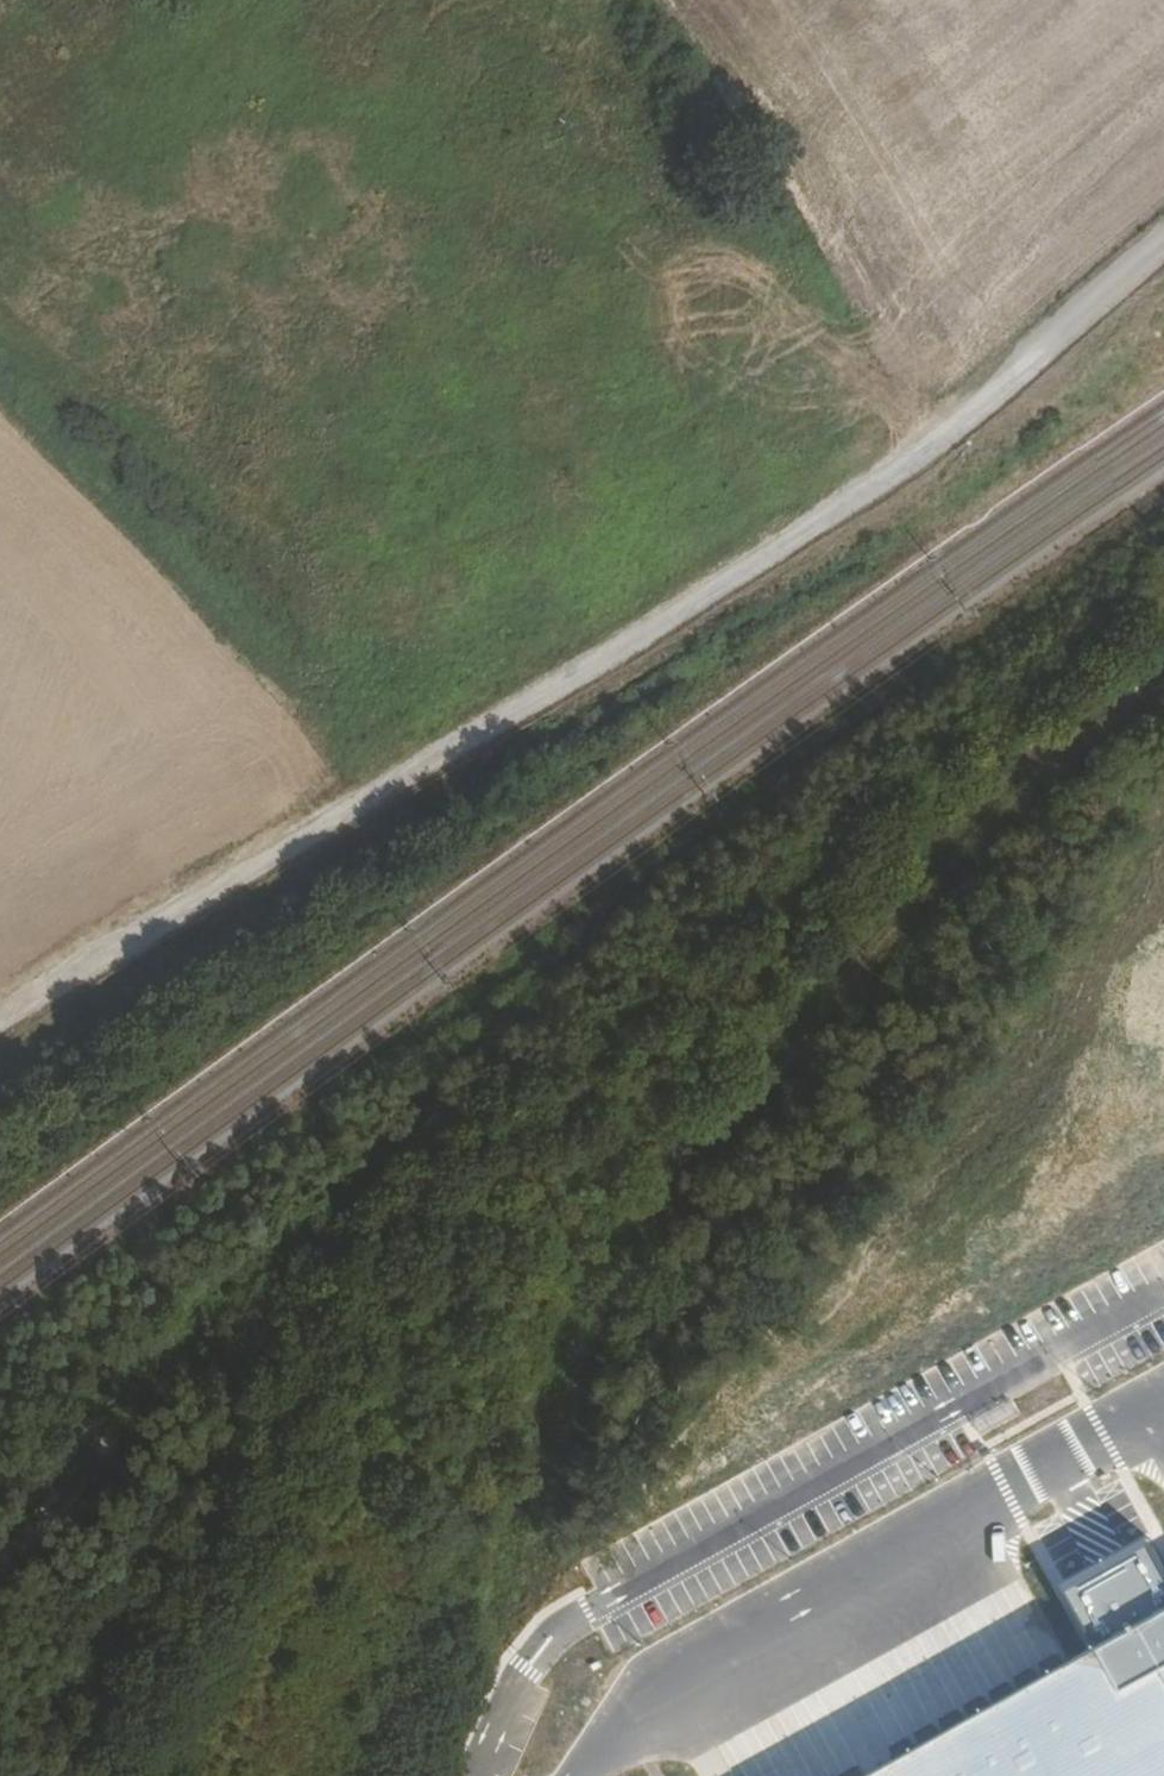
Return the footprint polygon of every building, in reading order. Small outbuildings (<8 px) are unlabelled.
[(886,1775),(1163,1775),(1163,1562),(1156,1547),(1073,1593),(1105,1654),(886,1775)]
